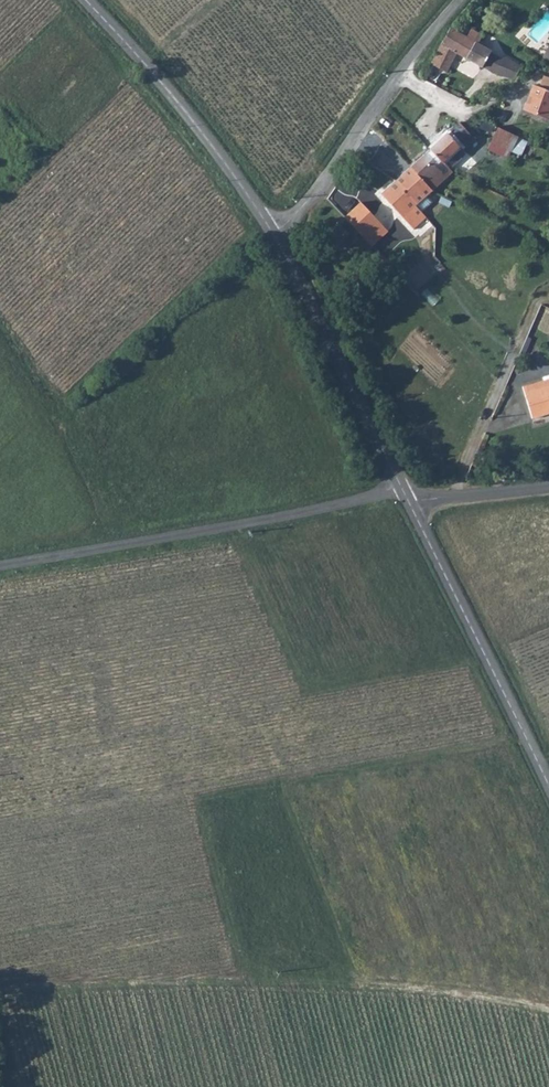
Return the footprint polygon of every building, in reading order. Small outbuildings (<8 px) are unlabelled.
[(450,24),(436,50),(452,59),(456,50),(466,55),(480,31),(471,26),(467,34),(450,24)] [(480,31),(466,55),(482,63),(491,48),(478,40),(482,33),(480,31)] [(452,59),(436,50),(431,61),(446,69),(452,59)] [(505,54),(495,70),(515,77),(522,63),(505,54)] [(547,116),(548,110),(548,75),(544,73),(539,83),(533,81),(524,106),(547,116)] [(460,119),(430,145),(443,159),(467,138),(471,142),(477,138),(460,119)] [(490,149),(521,158),(528,137),(496,128),(490,149)] [(430,145),(409,164),(431,189),(452,170),(452,169),(443,159),(430,145)] [(431,189),(409,164),(395,177),(397,178),(417,200),(427,193),(431,189)] [(395,177),(381,190),(413,226),(426,215),(414,203),(417,200),(397,178),(395,177)] [(361,199),(341,219),(355,233),(369,249),(389,230),(361,199)] [(338,221),(324,234),(335,245),(349,232),(338,221)] [(532,419),(544,416),(544,413),(548,411),(548,380),(523,388),(532,419)]
